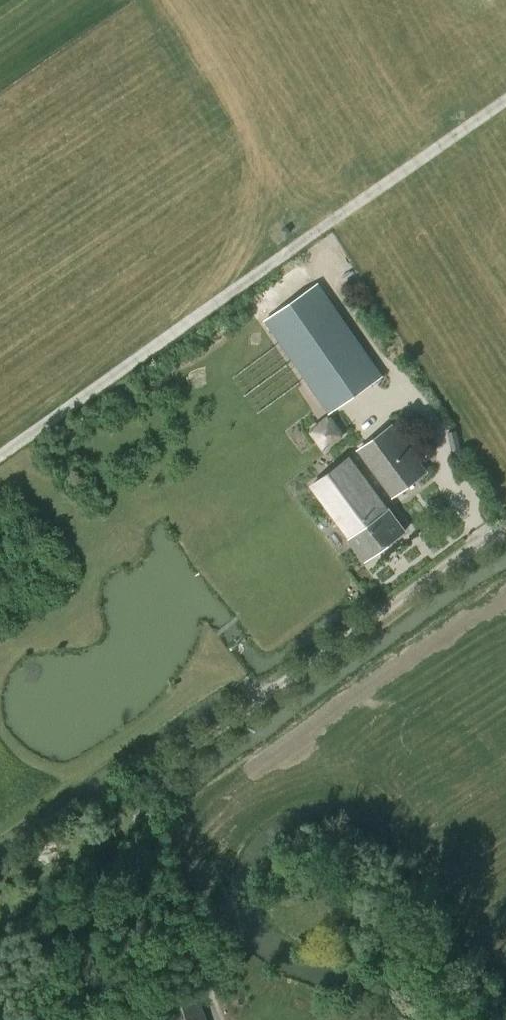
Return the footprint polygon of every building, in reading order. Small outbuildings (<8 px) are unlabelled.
[(285,236),(291,233),(287,227),(281,230),(285,236)] [(265,321),(329,413),(381,377),(317,285),(265,321)] [(392,497),(426,472),(392,426),(358,451),(392,497)] [(365,561),(405,531),(389,509),(387,510),(349,458),(312,486),(350,538),(349,539),(365,561)] [(166,1019),(204,1019),(197,997),(162,1008),(166,1019)]
